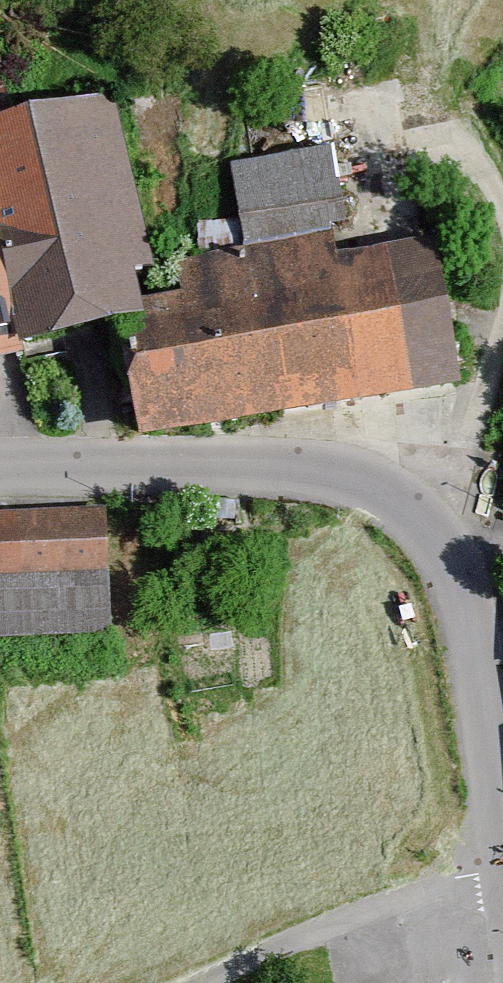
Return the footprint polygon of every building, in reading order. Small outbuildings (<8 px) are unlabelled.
[(0,136),(0,168),(39,362),(124,341),(114,282),(161,268),(123,106),(0,136)] [(236,156),(242,222),(347,212),(340,146),(236,156)] [(39,362),(0,212),(0,370),(39,362)] [(351,245),(232,267),(261,431),(467,394),(441,249),(355,264),(351,245)] [(120,284),(146,446),(256,433),(229,267),(120,284)] [(0,522),(0,651),(112,644),(103,514),(0,522)]
